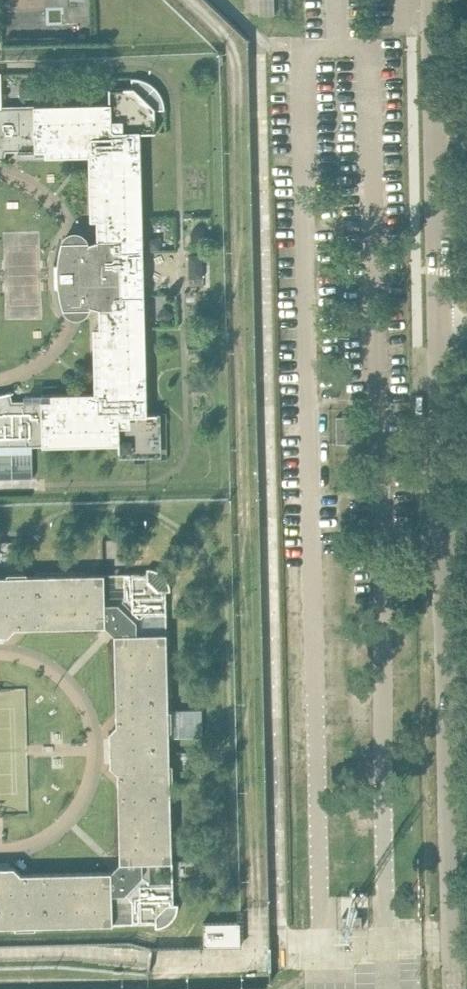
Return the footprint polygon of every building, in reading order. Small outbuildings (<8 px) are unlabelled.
[(165,109),(165,104),(163,99),(161,95),(158,90),(155,87),(151,83),(147,81),(142,79),(137,78),(132,78),(132,87),(110,88),(110,103),(0,106),(0,151),(35,150),(36,156),(90,155),(91,209),(98,209),(98,239),(90,242),(89,239),(88,238),(87,236),(86,234),(84,233),(82,232),(80,231),(77,231),(75,230),(73,231),(72,231),(70,231),(68,232),(66,234),(66,235),(64,236),(63,237),(62,240),(62,241),(58,264),(58,285),(59,285),(64,307),(65,309),(66,311),(67,313),(69,315),(71,316),(73,317),(74,317),(75,317),(78,318),(80,317),(81,317),(84,316),(86,315),(87,314),(88,313),(89,311),(90,309),(91,308),(91,307),(92,305),(100,307),(101,338),(94,338),(96,392),(42,394),(42,400),(0,401),(0,446),(120,443),(120,426),(130,415),(148,415),(145,294),(141,132),(156,132),(156,109),(165,109)] [(208,379),(193,379),(193,394),(208,394),(208,379)] [(357,442),(356,416),(337,416),(337,443),(357,442)] [(18,926),(18,928),(35,927),(35,925),(156,923),(156,927),(160,927),(164,925),(167,924),(171,921),(173,918),(176,915),(177,911),(178,908),(179,904),(174,904),(171,783),(173,783),(172,765),(170,765),(169,729),(171,729),(171,711),(169,711),(166,591),(171,590),(170,586),(169,583),(167,579),(165,576),(162,573),(159,571),(155,569),(151,568),(147,568),(147,573),(26,576),(26,574),(9,574),(9,576),(0,576),(0,636),(9,635),(16,628),(106,626),(115,634),(117,725),(110,732),(111,765),(119,772),(121,862),(112,872),(22,874),(15,867),(0,867),(0,926),(18,926)] [(204,923),(204,945),(240,944),(240,922),(204,923)]
